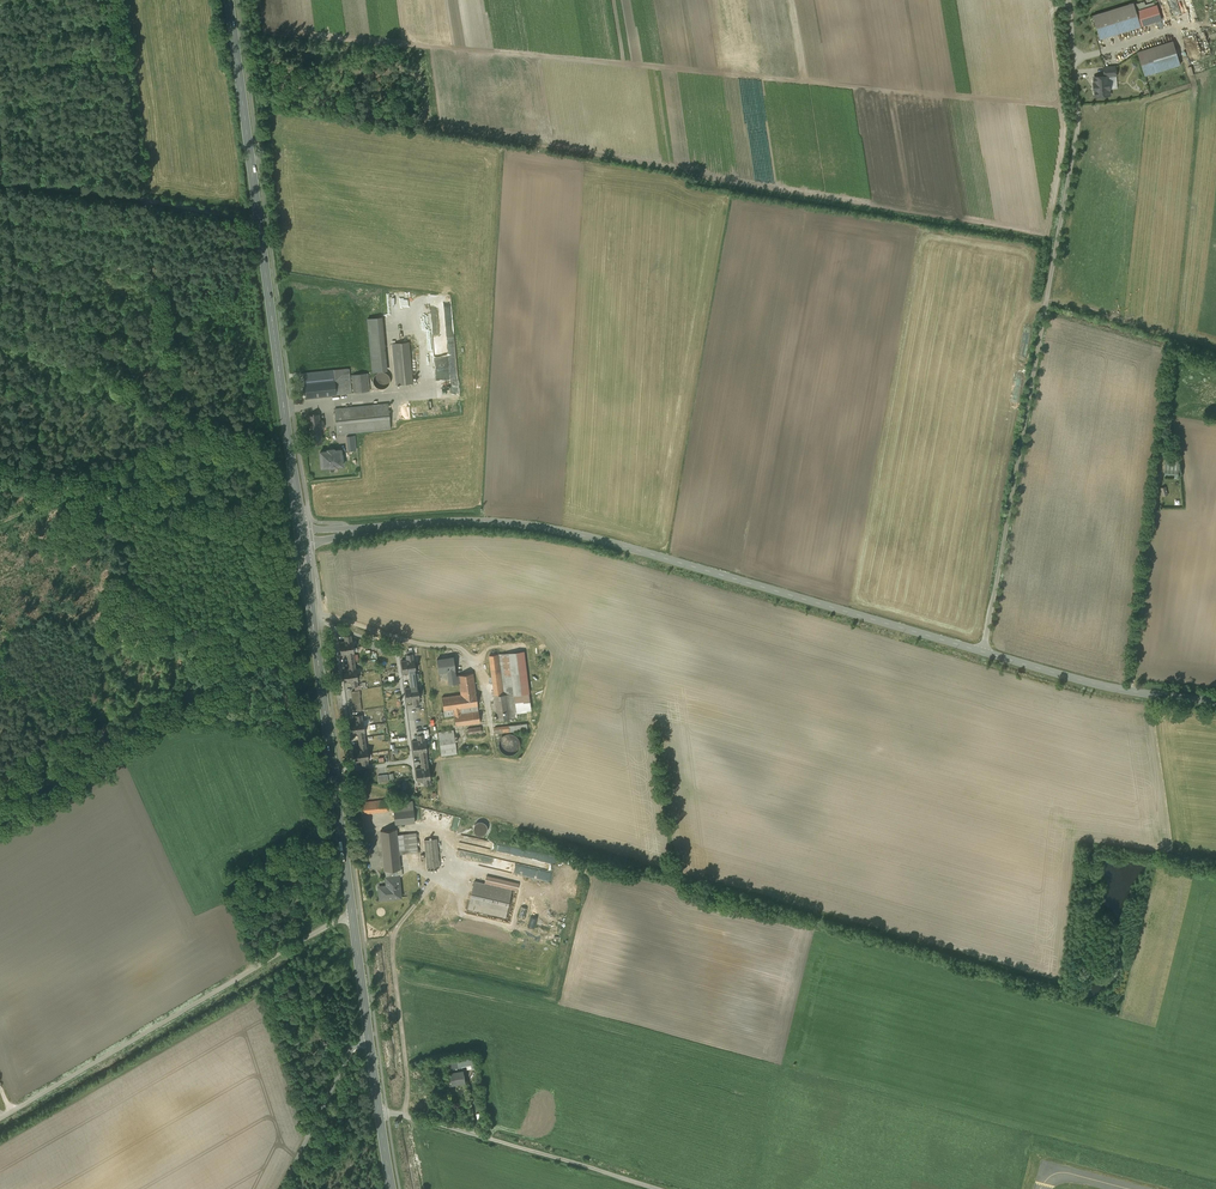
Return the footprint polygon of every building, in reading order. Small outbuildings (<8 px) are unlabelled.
[(1187,1),(1185,1),(1186,5),(1188,4),(1190,12),(1191,17),(1192,17),(1193,20),(1196,19),(1193,0),(1187,0),(1187,1)] [(1135,3),(1095,16),(1102,40),(1162,20),(1159,5),(1139,12),(1135,3)] [(1175,42),(1139,53),(1147,77),(1182,66),(1175,42)] [(1108,76),(1116,76),(1115,66),(1104,67),(1105,76),(1108,76)] [(1110,95),(1108,76),(1105,76),(1094,77),(1096,96),(1110,95)] [(382,317),(368,319),(373,372),(387,371),(382,317)] [(409,342),(394,344),(398,384),(413,383),(409,342)] [(348,369),(304,373),(306,398),(351,393),(348,369)] [(390,383),(390,380),(389,377),(387,374),(385,372),(381,372),(378,372),(375,374),(373,377),(373,380),(374,384),(376,387),(378,388),(382,389),(385,388),(388,386),(390,383)] [(367,373),(352,375),(354,393),(369,391),(367,373)] [(388,404),(372,405),(375,430),(390,429),(388,404)] [(372,405),(335,409),(337,434),(375,430),(372,405)] [(319,414),(308,415),(311,444),(322,443),(320,428),(322,428),(324,426),(323,421),(322,420),(320,420),(319,414)] [(340,449),(333,450),(333,451),(329,451),(321,451),(320,452),(322,467),(329,466),(330,467),(337,466),(342,465),(343,465),(343,464),(342,464),(341,450),(341,449),(340,449)] [(355,668),(353,652),(354,652),(352,640),(351,635),(345,636),(345,641),(339,642),(341,654),(347,653),(349,669),(343,669),(345,682),(351,681),(352,686),(358,685),(357,680),(358,680),(356,668),(355,668)] [(523,651),(499,654),(504,694),(513,693),(513,695),(528,693),(523,651)] [(414,658),(413,658),(412,653),(406,654),(407,659),(401,660),(403,672),(409,672),(411,687),(405,688),(406,700),(412,699),(413,704),(419,704),(419,699),(420,698),(418,686),(417,686),(415,671),(416,671),(414,658)] [(513,693),(504,694),(499,654),(489,655),(497,720),(516,718),(513,695),(513,693)] [(453,657),(437,659),(438,672),(448,670),(449,683),(459,682),(458,675),(455,676),(454,669),(455,669),(453,657)] [(473,673),(458,675),(459,682),(461,694),(442,697),(444,710),(453,709),(454,715),(456,725),(466,724),(480,722),(476,692),(475,692),(473,673)] [(359,690),(352,691),(354,710),(361,709),(359,696),(360,696),(359,690)] [(366,747),(364,732),(365,732),(363,719),(362,719),(362,714),(355,715),(356,720),(350,721),(352,733),(358,732),(360,748),(354,749),(356,761),(362,760),(362,765),(368,764),(368,759),(369,759),(367,747),(366,747)] [(522,724),(494,728),(495,733),(523,730),(522,724)] [(454,730),(438,732),(441,754),(457,752),(454,730)] [(519,747),(520,743),(519,739),(517,736),(513,733),(509,733),(505,733),(501,736),(499,739),(498,744),(499,748),(502,751),(505,754),(509,754),(514,753),(517,751),(519,747)] [(423,734),(417,735),(418,740),(412,741),(414,753),(420,752),(422,767),(416,768),(417,781),(423,780),(424,785),(430,784),(430,779),(429,766),(428,767),(426,751),(427,751),(425,739),(424,739),(423,734)] [(387,800),(361,802),(362,813),(388,810),(387,800)] [(413,801),(393,803),(395,824),(415,822),(415,821),(414,813),(413,801)] [(487,831),(488,829),(487,826),(485,824),(483,822),(480,822),(478,822),(475,824),(474,826),(473,829),(474,832),(475,834),(478,836),(481,836),(483,835),(486,834),(487,831)] [(396,829),(380,831),(385,870),(397,869),(400,869),(396,829)] [(437,839),(424,840),(427,869),(440,867),(437,839)] [(513,873),(545,879),(546,877),(538,876),(540,868),(515,864),(513,873)] [(397,869),(385,870),(386,877),(387,888),(379,889),(380,900),(401,897),(399,876),(398,876),(397,869)] [(512,890),(475,881),(470,902),(468,909),(505,917),(507,910),(512,890)] [(541,903),(539,912),(548,913),(550,904),(541,903)] [(528,930),(535,931),(537,922),(529,921),(528,930)] [(475,1057),(461,1060),(462,1067),(471,1065),(472,1069),(477,1068),(475,1057)] [(461,1060),(448,1062),(449,1073),(463,1070),(462,1067),(461,1060)] [(449,1073),(451,1083),(460,1082),(460,1083),(465,1082),(463,1070),(449,1073)]
